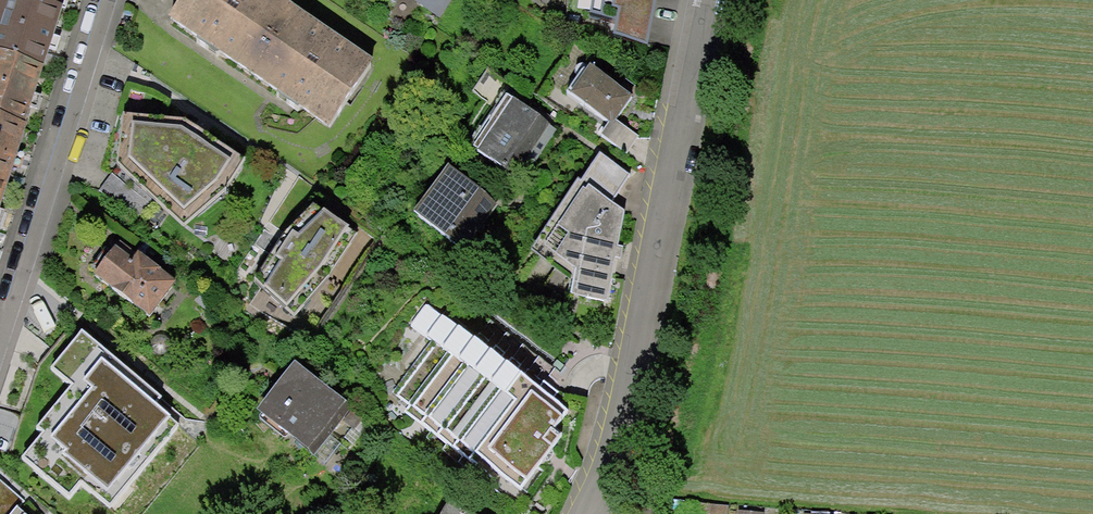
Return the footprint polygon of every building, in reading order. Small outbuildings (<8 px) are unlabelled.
[(0,6),(0,222),(68,0),(2,0),(0,6)] [(169,22),(330,131),(374,67),(277,0),(184,0),(169,22)] [(418,1),(454,20),(464,0),(419,0),(418,1)] [(592,20),(616,25),(613,41),(654,49),(664,0),(596,0),(592,20)] [(636,100),(587,68),(567,99),(610,127),(601,142),(629,160),(641,143),(618,128),(636,100)] [(543,122),(506,100),(473,154),(509,177),(543,122)] [(189,124),(128,118),(121,171),(184,228),(230,195),(246,162),(189,124)] [(630,179),(603,162),(587,188),(581,185),(536,257),(576,282),(573,298),(611,305),(628,215),(614,206),(630,179)] [(496,207),(449,173),(415,219),(462,254),(496,207)] [(356,240),(317,210),(284,245),(257,285),(293,320),(330,282),(356,240)] [(569,416),(427,312),(371,388),(524,500),(568,440),(558,432),(569,416)] [(81,329),(50,364),(71,382),(34,423),(40,430),(20,455),(71,501),(80,489),(112,513),(187,423),(81,329)] [(296,359),(258,407),(310,448),(348,401),(296,359)] [(0,484),(0,513),(21,513),(17,511),(23,503),(0,484)] [(664,509),(643,501),(638,513),(662,513),(664,509)]
